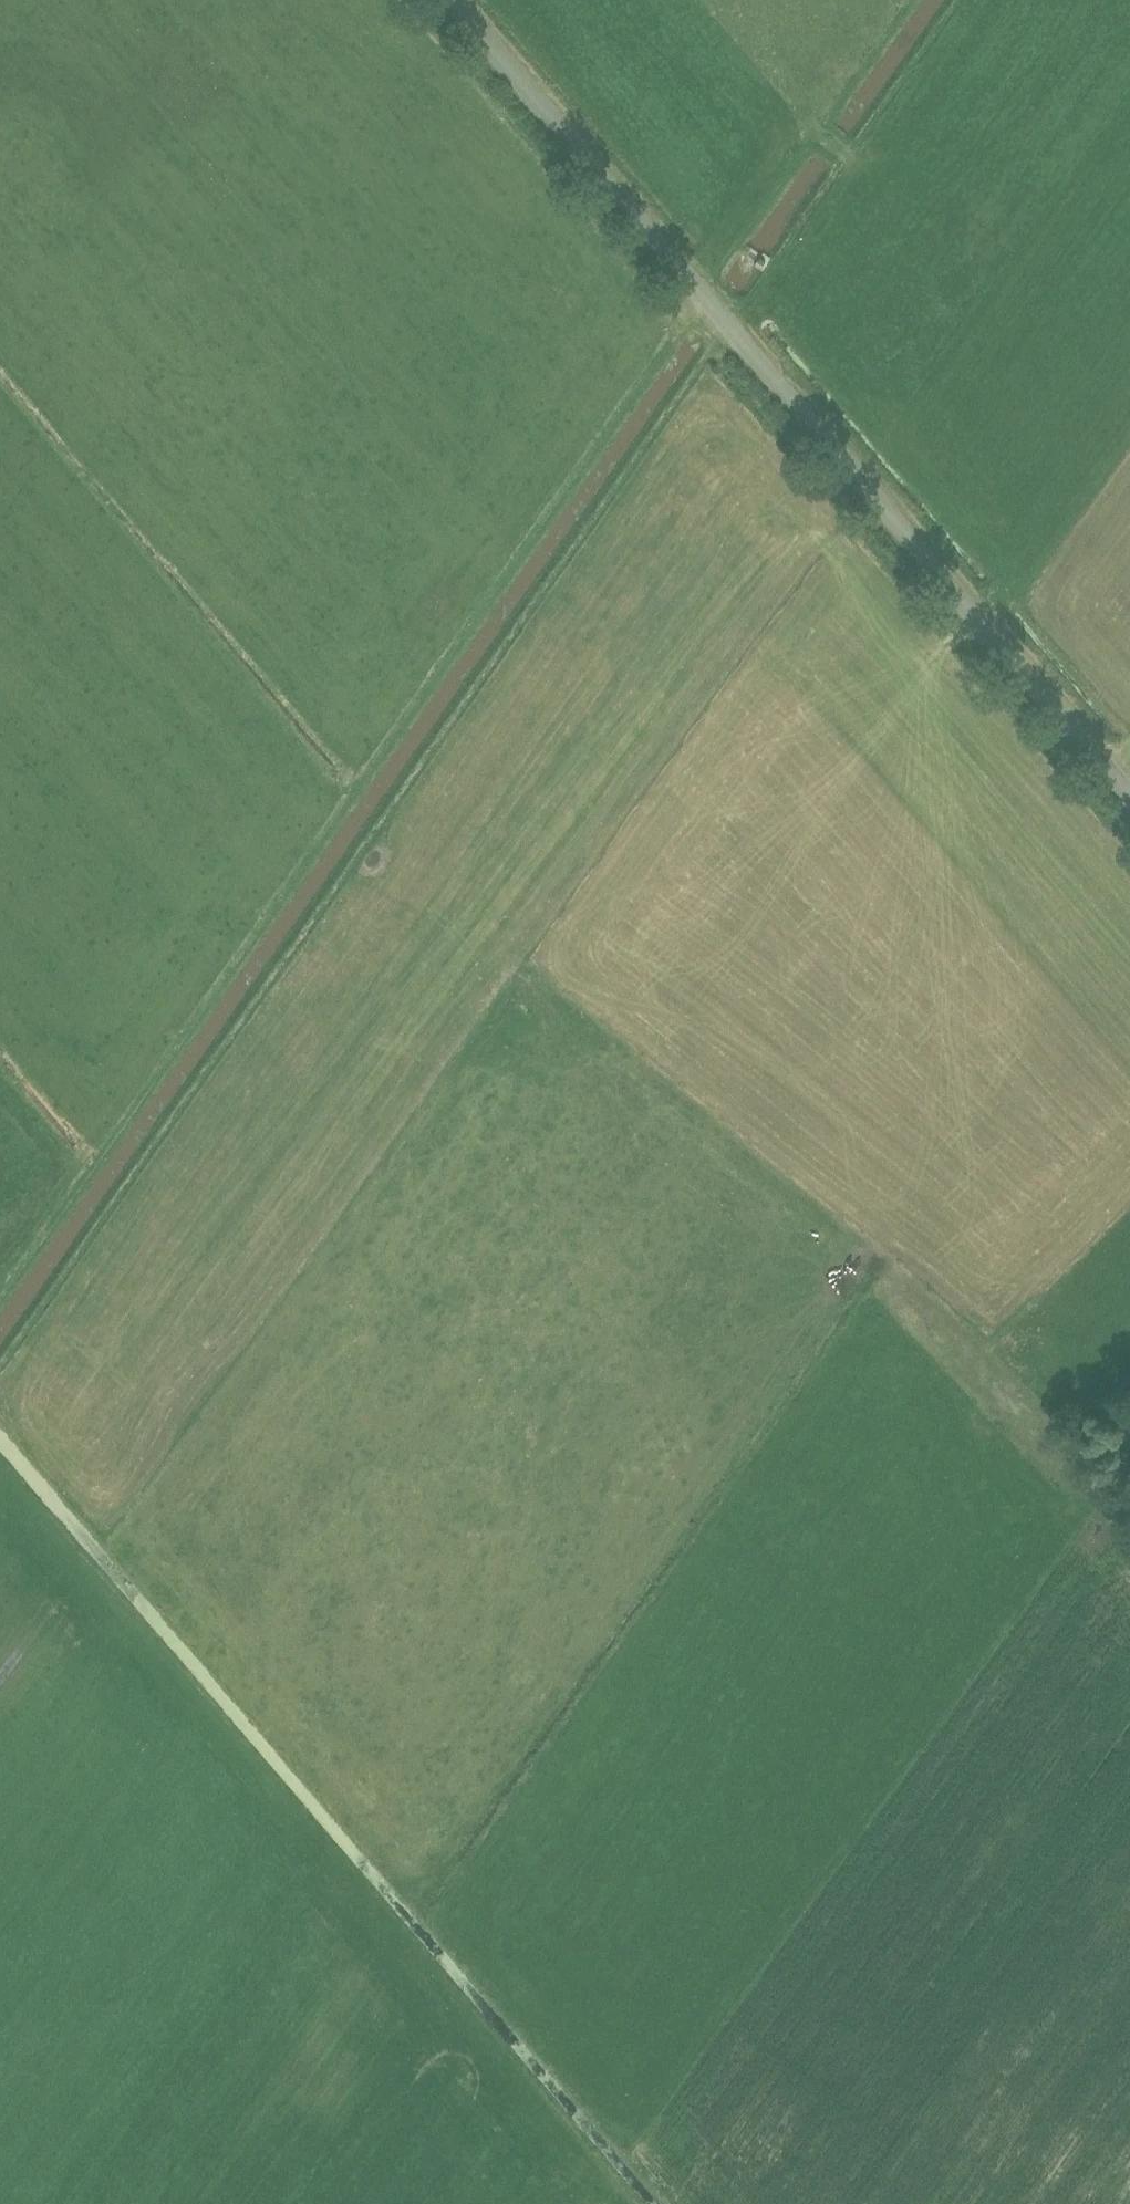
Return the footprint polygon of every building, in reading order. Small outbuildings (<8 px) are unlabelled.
[(744,288),(763,269),(752,258),(733,276),(744,288)]
